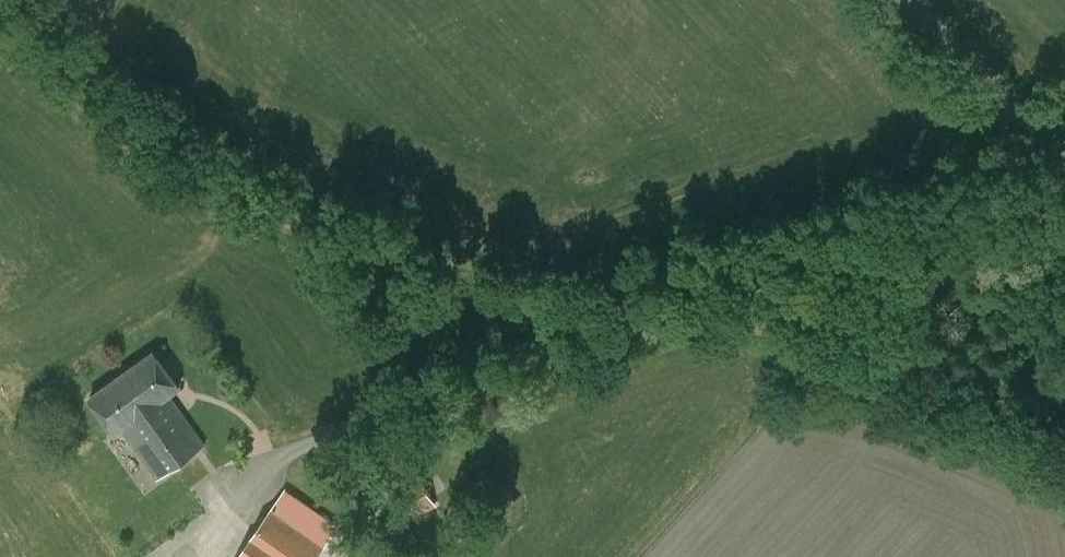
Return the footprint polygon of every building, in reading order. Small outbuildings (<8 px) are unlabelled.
[(121,429),(122,430),(139,418),(146,427),(149,425),(155,434),(182,414),(168,396),(180,387),(155,353),(91,399),(115,433),(121,429)] [(139,418),(122,430),(158,479),(204,446),(182,414),(155,434),(149,425),(146,427),(139,418)] [(406,526),(437,508),(418,477),(388,495),(406,526)] [(464,493),(475,509),(492,497),(481,481),(464,493)] [(340,527),(286,490),(240,556),(318,556),(340,527)]
